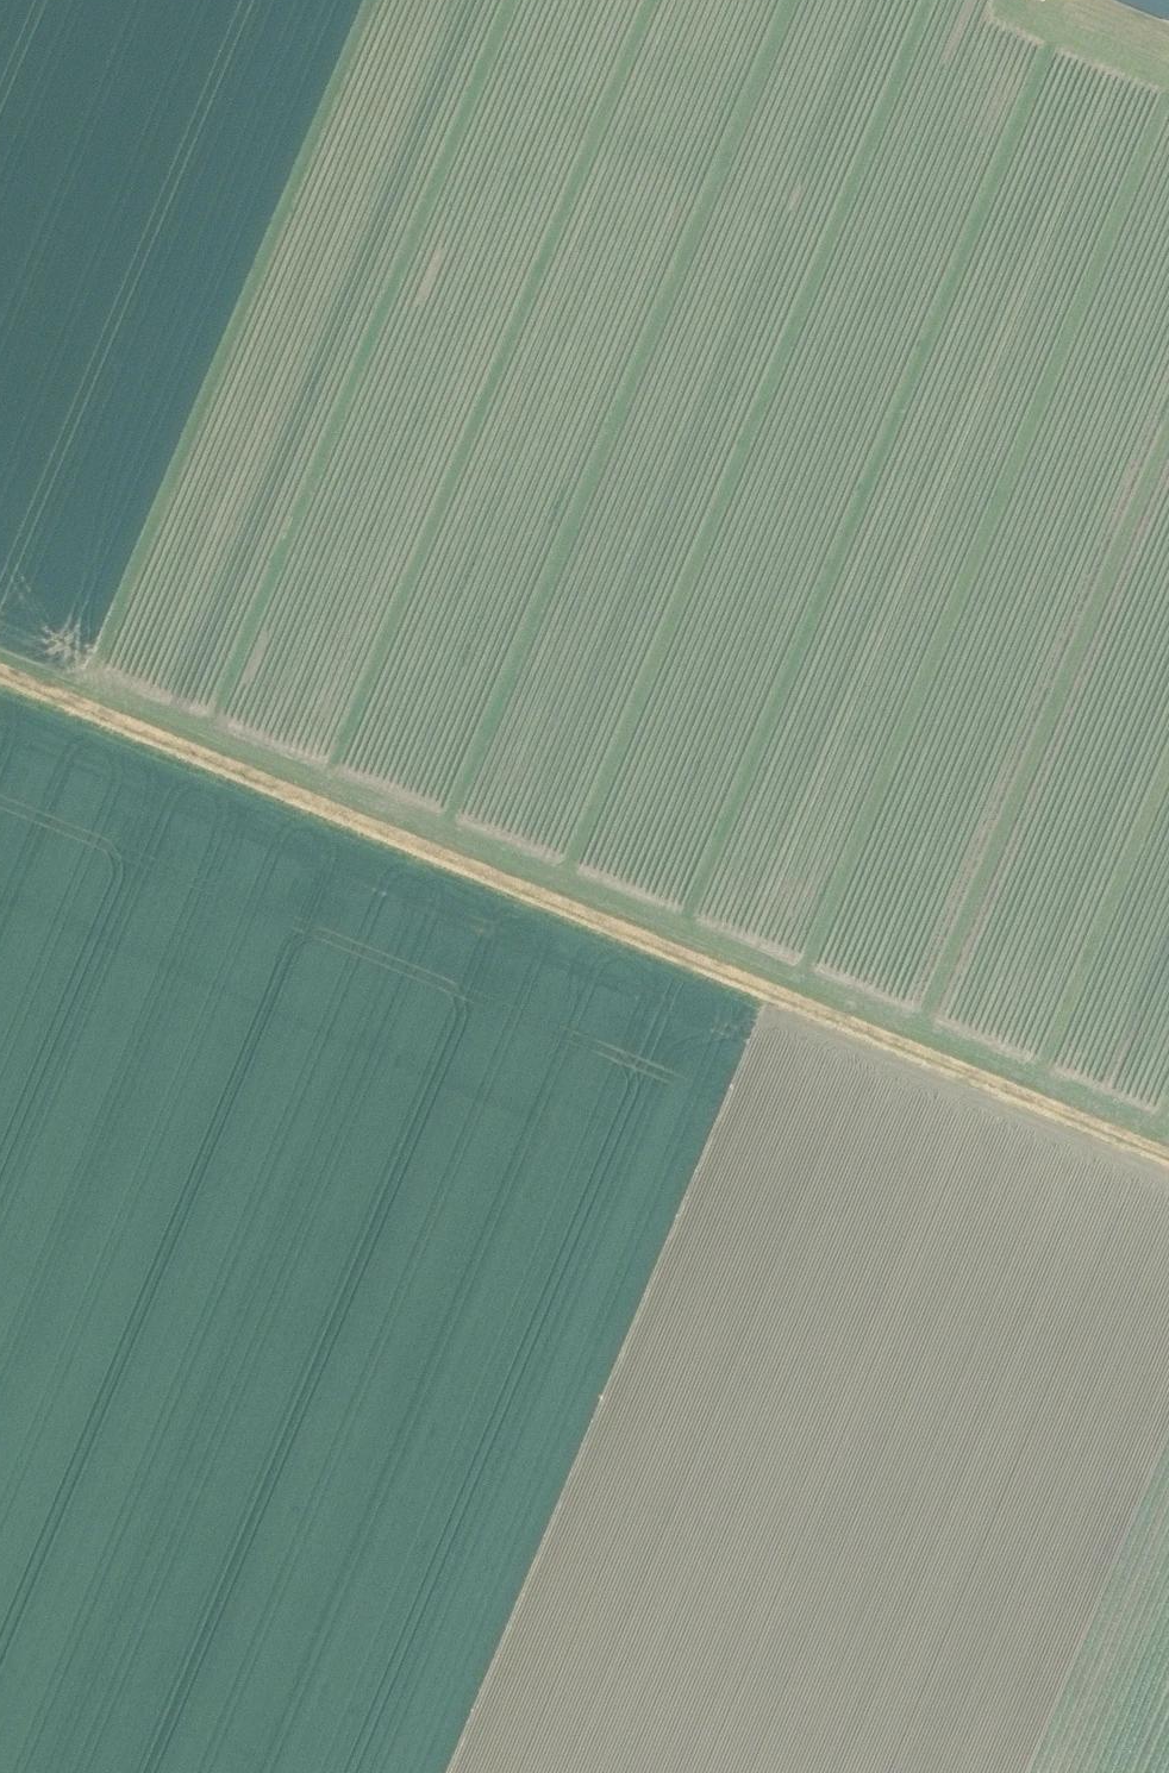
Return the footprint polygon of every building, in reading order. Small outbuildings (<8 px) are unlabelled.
[(1168,19),(1168,0),(1124,0),(1168,19)]
